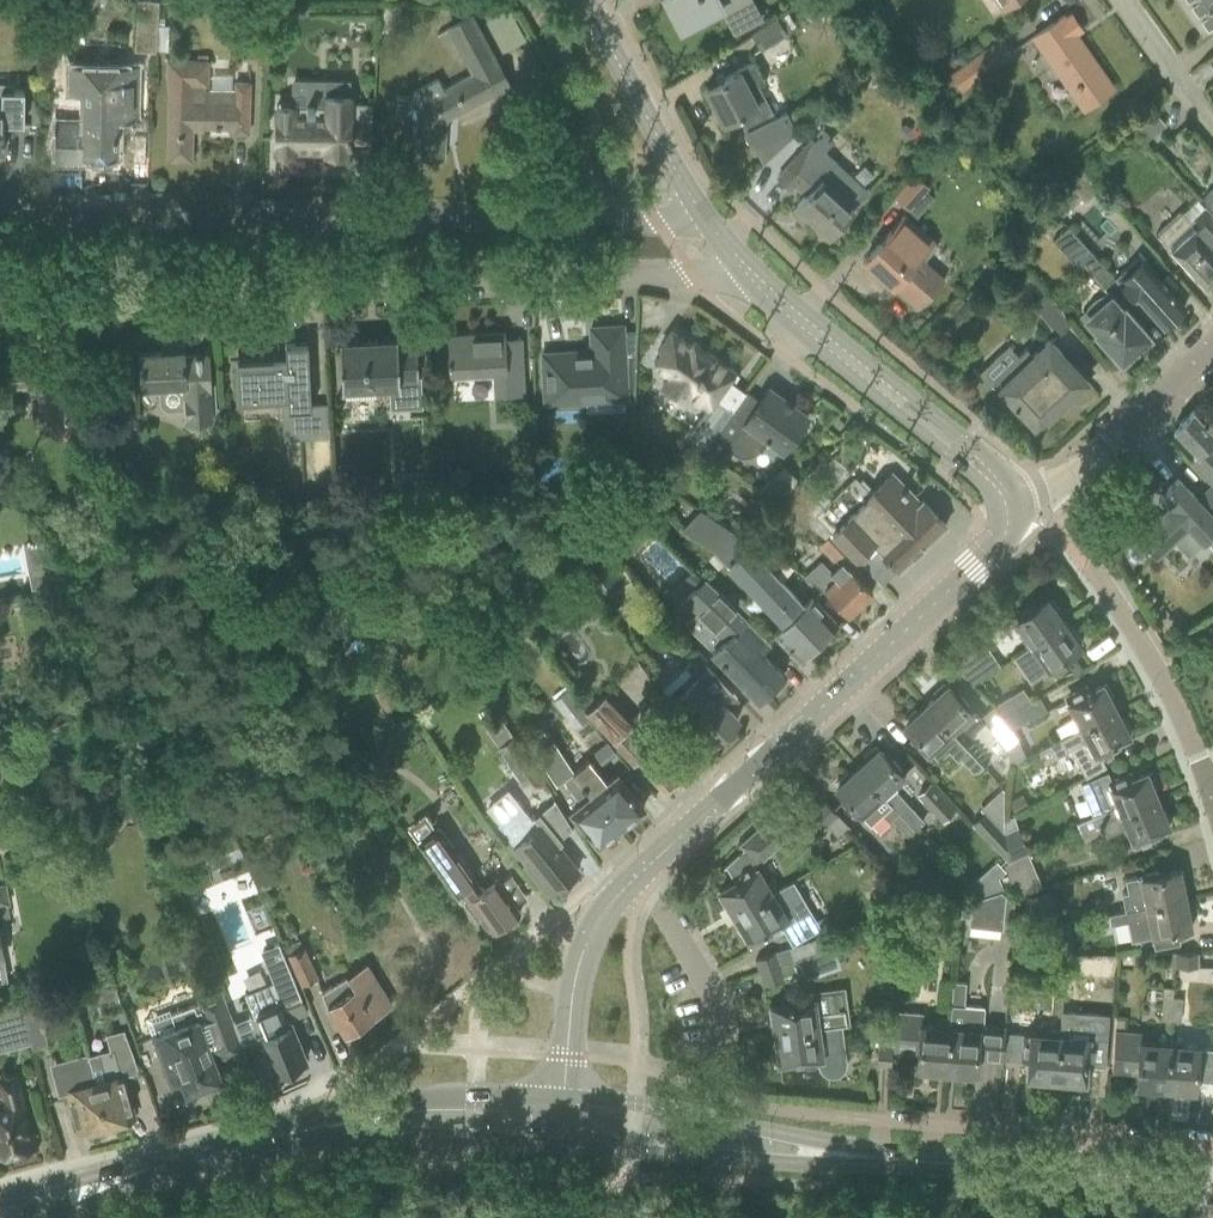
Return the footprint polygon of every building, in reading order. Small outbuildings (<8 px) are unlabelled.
[(680,28),(721,6),(735,33),(737,32),(736,32),(760,19),(760,20),(761,19),(751,0),(665,0),(680,28)] [(1003,9),(1015,0),(997,0),(1003,9)] [(1203,31),(1212,24),(1212,0),(1181,0),(1203,31)] [(155,48),(158,2),(136,1),(134,46),(155,48)] [(1062,15),(1049,25),(1033,36),(1083,108),(1113,88),(1075,33),(1081,29),(1071,14),(1064,18),(1062,15)] [(406,97),(404,114),(403,138),(416,139),(416,140),(418,140),(417,156),(442,157),(445,119),(494,93),(495,96),(510,88),(471,16),(449,28),(474,74),(443,91),(437,79),(406,97)] [(779,18),(752,34),(762,51),(789,35),(788,33),(792,31),(783,17),(779,19),(779,18)] [(158,24),(156,48),(168,49),(170,25),(158,24)] [(951,74),(961,87),(1009,52),(999,38),(951,74)] [(738,71),(727,77),(706,88),(724,123),(739,115),(747,130),(745,130),(746,131),(743,133),(753,152),(756,151),(762,162),(797,130),(786,110),(775,116),(757,82),(764,79),(754,60),(737,69),(738,71)] [(248,133),(249,109),(249,82),(233,82),(233,89),(205,89),(205,86),(208,86),(209,62),(167,62),(167,85),(171,85),(171,103),(168,103),(167,160),(191,160),(193,129),(204,129),(204,128),(233,128),(233,133),(248,133)] [(114,152),(115,129),(115,117),(135,117),(135,93),(134,93),(134,69),(86,69),(86,123),(57,123),(58,159),(97,159),(97,152),(114,152)] [(1,150),(1,152),(2,152),(3,142),(4,142),(4,138),(3,138),(3,123),(24,123),(24,121),(21,121),(22,92),(24,92),(24,90),(14,90),(0,90),(0,150),(1,150)] [(306,105),(306,107),(276,106),(276,153),(292,153),(293,153),(303,153),(303,148),(316,149),(316,153),(325,153),(325,154),(349,154),(349,142),(350,142),(350,140),(370,141),(373,103),(370,103),(370,108),(350,107),(350,96),(326,95),(326,107),(314,107),(314,105),(306,105)] [(1153,110),(1134,125),(1133,127),(1145,141),(1165,124),(1153,110)] [(811,139),(794,159),(778,177),(790,188),(795,183),(806,194),(797,205),(829,234),(868,190),(811,139)] [(1081,168),(1066,181),(1085,203),(1100,190),(1081,168)] [(909,207),(928,185),(917,174),(897,196),(909,207)] [(1202,199),(1212,210),(1212,189),(1202,199)] [(1189,219),(1182,212),(1183,211),(1182,210),(1155,234),(1157,236),(1157,235),(1205,286),(1212,279),(1212,215),(1204,205),(1189,219)] [(865,259),(880,273),(878,276),(887,284),(889,282),(918,308),(944,279),(924,261),(937,246),(904,216),(865,259)] [(1050,238),(1074,265),(1089,251),(1065,225),(1050,238)] [(1114,278),(1113,278),(1090,252),(1080,261),(1104,287),(1114,278)] [(1184,306),(1168,288),(1138,255),(1113,278),(1114,278),(1132,298),(1136,295),(1163,325),(1184,306)] [(1070,322),(1046,292),(1034,302),(1057,332),(1070,322)] [(1124,306),(1122,308),(1108,292),(1102,297),(1093,301),(1088,310),(1082,315),(1096,331),(1094,333),(1121,363),(1132,353),(1130,352),(1138,344),(1140,346),(1151,336),(1124,306)] [(627,395),(624,350),(622,326),(591,328),(592,351),(543,354),(544,378),(546,400),(586,397),(585,391),(624,388),(625,395),(627,395)] [(663,351),(654,363),(669,374),(662,384),(682,399),(687,393),(707,407),(685,436),(704,450),(731,411),(745,392),(733,383),(739,375),(734,372),(735,371),(693,341),(691,345),(671,331),(659,348),(663,351)] [(503,333),(448,337),(450,371),(453,371),(453,373),(491,371),(493,396),(524,394),(520,338),(504,339),(503,333)] [(397,339),(340,342),(342,390),(389,387),(390,409),(423,407),(421,376),(418,376),(416,346),(397,347),(397,339)] [(993,382),(998,387),(1036,427),(1087,380),(1084,376),(1091,370),(1074,352),(1067,359),(1049,339),(1032,355),(1026,347),(1018,355),(1020,357),(993,382)] [(310,389),(309,367),(308,343),(285,344),(286,359),(237,361),(239,401),(288,399),(289,409),(296,409),(297,430),(312,430),(310,389)] [(163,352),(139,354),(141,388),(144,388),(183,386),(185,422),(211,421),(211,410),(216,410),(214,377),(209,377),(208,355),(183,356),(183,344),(163,345),(163,352)] [(78,352),(54,353),(55,362),(0,365),(0,390),(46,388),(48,420),(81,418),(79,369),(85,369),(84,352),(78,352)] [(731,411),(704,450),(719,461),(728,447),(735,452),(741,454),(747,454),(753,452),(758,448),(765,438),(783,451),(808,417),(769,388),(760,401),(745,421),(731,411)] [(1210,406),(1199,416),(1193,409),(1173,428),(1195,451),(1190,455),(1212,479),(1212,409),(1210,406)] [(129,443),(127,409),(108,410),(110,444),(129,443)] [(517,416),(518,430),(531,430),(531,416),(517,416)] [(315,473),(331,472),(329,439),(313,440),(315,473)] [(784,464),(760,488),(824,538),(831,531),(865,566),(874,575),(890,559),(899,569),(945,525),(921,500),(918,503),(890,474),(874,490),(862,478),(860,481),(855,476),(824,506),(784,464)] [(1166,509),(1137,536),(1154,554),(1171,539),(1175,542),(1174,542),(1188,556),(1212,533),(1212,487),(1211,485),(1197,499),(1177,478),(1159,495),(1161,497),(1158,501),(1166,509)] [(700,509),(680,528),(713,550),(759,600),(770,589),(818,641),(837,624),(812,597),(804,605),(779,580),(792,567),(770,553),(762,561),(748,545),(750,543),(700,509)] [(831,531),(824,538),(818,544),(836,563),(830,569),(821,560),(804,575),(823,588),(847,614),(872,591),(856,575),(865,566),(831,531)] [(696,587),(704,580),(696,572),(689,580),(696,587)] [(747,618),(735,605),(708,577),(687,597),(726,638),(712,651),(758,699),(782,675),(756,648),(767,638),(747,618)] [(770,589),(759,600),(783,625),(775,632),(800,659),(818,641),(770,589)] [(1050,598),(1047,600),(1046,598),(1034,607),(1033,605),(1014,619),(1024,633),(1020,636),(1027,646),(1063,622),(1056,612),(1059,610),(1050,598)] [(735,605),(747,618),(754,612),(741,599),(735,605)] [(542,614),(538,616),(545,629),(549,627),(555,624),(557,618),(552,609),(542,614)] [(1070,631),(1063,622),(1027,646),(1013,656),(1030,680),(1048,667),(1050,669),(1068,656),(1067,654),(1080,645),(1078,644),(1081,642),(1072,629),(1070,631)] [(990,672),(1000,665),(983,642),(953,663),(965,678),(971,685),(990,672)] [(737,697),(720,680),(697,656),(685,667),(684,667),(662,688),(713,742),(737,719),(726,708),(737,697)] [(377,666),(365,674),(375,690),(387,682),(377,666)] [(934,697),(926,704),(981,763),(983,765),(989,759),(959,727),(963,724),(971,733),(982,723),(977,716),(978,715),(958,693),(956,695),(947,685),(946,686),(943,683),(932,694),(934,697)] [(1061,739),(1115,709),(1110,699),(1113,697),(1105,684),(1102,685),(1102,684),(1089,691),(1087,688),(1066,700),(1075,716),(1071,718),(1072,721),(1056,729),(1061,739)] [(588,718),(586,714),(568,688),(553,699),(573,728),(588,718)] [(1017,688),(991,703),(1004,718),(1027,703),(1017,688)] [(665,788),(688,766),(676,753),(678,751),(663,736),(645,754),(624,732),(635,721),(607,691),(585,712),(588,715),(613,742),(634,765),(639,760),(665,788)] [(1035,699),(1027,703),(1004,718),(1009,729),(1042,711),(1035,699)] [(1004,718),(991,703),(978,715),(977,716),(982,723),(1000,745),(1001,747),(1015,740),(1009,729),(1004,718)] [(926,704),(917,712),(915,710),(903,720),(906,723),(904,724),(914,734),(912,735),(927,752),(928,751),(937,760),(948,750),(956,760),(959,757),(972,771),(981,763),(926,704)] [(1068,752),(1066,749),(1071,747),(1083,771),(1101,762),(1097,754),(1117,744),(1115,741),(1128,734),(1128,733),(1131,731),(1123,718),(1120,719),(1115,709),(1061,739),(1039,751),(1045,763),(1068,752)] [(18,739),(15,723),(0,726),(0,743),(18,739)] [(505,724),(491,733),(499,745),(513,736),(505,724)] [(499,745),(498,745),(523,783),(538,774),(513,736),(499,745)] [(865,760),(857,768),(890,804),(896,811),(913,829),(922,820),(907,804),(907,803),(891,786),(904,773),(889,757),(887,758),(878,748),(877,749),(875,746),(862,758),(865,760)] [(587,758),(572,771),(604,812),(607,809),(620,825),(643,807),(616,773),(605,782),(587,758)] [(846,773),(835,783),(837,786),(836,787),(845,797),(843,799),(858,815),(859,814),(869,824),(880,813),(887,820),(890,818),(906,835),(913,829),(896,811),(890,804),(857,768),(849,775),(848,776),(846,773)] [(604,812),(572,771),(561,779),(580,802),(570,810),(598,844),(620,825),(607,809),(604,812)] [(1081,785),(1094,815),(1077,823),(1080,830),(1157,799),(1152,788),(1155,787),(1149,772),(1146,774),(1146,772),(1132,778),(1131,776),(1111,784),(1106,774),(1081,785)] [(930,781),(916,794),(917,795),(942,821),(955,808),(930,781)] [(1008,801),(1014,812),(1028,804),(1023,793),(1008,801)] [(555,842),(573,828),(555,799),(532,819),(514,798),(492,816),(510,838),(508,839),(528,863),(525,865),(549,893),(577,869),(555,842)] [(847,825),(839,817),(823,799),(812,809),(837,835),(847,825)] [(1157,799),(1080,830),(1084,839),(1104,831),(1105,834),(1125,825),(1133,842),(1155,833),(1154,831),(1168,825),(1167,824),(1170,822),(1164,808),(1161,809),(1157,799)] [(728,905),(734,915),(778,889),(771,877),(765,881),(751,860),(772,841),(775,844),(793,829),(777,811),(742,843),(745,847),(722,867),(723,868),(726,866),(734,881),(720,890),(720,891),(717,893),(725,907),(728,905)] [(984,811),(972,822),(1008,861),(1003,831),(984,811)] [(439,826),(424,836),(418,840),(457,896),(462,893),(466,898),(464,900),(477,918),(481,915),(492,931),(520,912),(514,903),(526,895),(508,870),(481,888),(439,826)] [(1014,827),(1003,831),(1008,861),(1026,853),(1028,853),(1016,826),(1014,827)] [(1006,873),(1000,876),(1001,878),(1005,888),(1011,885),(1015,896),(1040,888),(1026,853),(1008,861),(1006,862),(1002,863),(1006,873)] [(997,862),(990,868),(998,877),(1005,871),(997,862)] [(945,898),(916,867),(900,882),(928,913),(945,898)] [(1140,875),(1125,879),(1128,892),(1122,893),(1125,910),(1143,906),(1184,898),(1182,886),(1185,886),(1182,870),(1179,871),(1178,870),(1164,873),(1163,870),(1140,875)] [(764,930),(766,934),(784,924),(793,939),(814,927),(788,883),(778,889),(734,915),(740,924),(737,926),(745,940),(748,938),(749,939),(764,930)] [(961,915),(969,916),(968,924),(1002,927),(1003,919),(1011,919),(1010,938),(1011,938),(1014,903),(1000,889),(960,903),(958,934),(959,934),(961,915)] [(1031,919),(1055,912),(1047,889),(1024,896),(1031,919)] [(1131,941),(1151,937),(1154,950),(1183,944),(1179,928),(1190,926),(1189,924),(1193,923),(1190,908),(1186,909),(1184,898),(1143,906),(1125,910),(1108,913),(1110,923),(1126,920),(1131,941)] [(1066,952),(1060,924),(1041,928),(1066,952)] [(755,959),(760,972),(806,956),(823,950),(819,937),(755,959)] [(301,984),(317,977),(300,939),(284,946),(301,984)] [(823,950),(806,956),(760,972),(765,985),(798,974),(796,967),(799,966),(803,978),(837,966),(831,948),(823,950)] [(1197,953),(1173,953),(1170,953),(1170,967),(1197,967),(1197,953)] [(391,1004),(378,984),(366,964),(322,992),(327,1005),(345,1034),(373,1016),(373,1015),(391,1004)] [(273,981),(245,993),(254,1015),(251,1017),(250,1015),(249,1016),(258,1038),(259,1038),(259,1036),(262,1035),(277,1072),(280,1070),(281,1073),(293,1068),(292,1065),(305,1060),(285,1012),(304,1004),(293,978),(275,986),(273,981)] [(1053,978),(1052,993),(1050,1013),(1060,1014),(1063,978),(1053,978)] [(949,1022),(946,1071),(957,1072),(957,1075),(973,1076),(973,1073),(974,1073),(976,1056),(1002,1058),(1004,1032),(1004,1028),(983,1026),(984,1007),(963,1005),(965,982),(953,981),(951,1005),(950,1022),(949,1022)] [(1172,989),(1163,989),(1161,1022),(1171,1022),(1172,998),(1172,989)] [(176,1027),(152,1036),(170,1084),(181,1080),(186,1093),(190,1091),(191,1095),(206,1089),(205,1085),(210,1083),(207,1076),(218,1071),(213,1057),(218,1055),(219,1059),(243,1050),(221,990),(197,999),(199,1003),(171,1013),(176,1027)] [(773,1022),(775,1033),(839,1024),(846,1023),(844,1008),(834,1009),(831,992),(799,997),(799,996),(786,998),(787,1003),(771,1005),(771,1007),(768,1008),(770,1023),(773,1022)] [(1172,998),(1171,1022),(1180,1022),(1181,999),(1172,998)] [(880,1000),(879,1014),(891,1015),(892,1010),(892,1001),(880,1000)] [(896,1013),(894,1031),(892,1049),(918,1052),(917,1069),(919,1069),(918,1072),(934,1074),(934,1070),(946,1071),(949,1022),(937,1021),(936,1027),(921,1026),(922,1015),(896,1013)] [(775,1033),(776,1044),(773,1045),(775,1061),(779,1060),(779,1061),(796,1059),(797,1064),(821,1061),(823,1069),(828,1073),(834,1074),(839,1071),(843,1067),(843,1061),(843,1052),(839,1024),(775,1033)] [(61,1064),(53,1066),(57,1079),(60,1092),(68,1090),(79,1131),(106,1124),(134,1117),(123,1076),(138,1072),(132,1051),(124,1028),(106,1033),(110,1050),(61,1063),(61,1064)] [(1004,1032),(1002,1058),(1028,1060),(1027,1077),(1028,1077),(1028,1081),(1044,1082),(1044,1078),(1055,1079),(1060,1029),(1047,1028),(1046,1035),(1026,1034),(1004,1032)] [(1074,1030),(1060,1029),(1055,1079),(1067,1080),(1067,1083),(1082,1085),(1083,1081),(1084,1081),(1085,1064),(1090,1064),(1092,1039),(1073,1037),(1074,1030)] [(879,1030),(878,1041),(876,1065),(891,1066),(892,1049),(893,1043),(894,1031),(879,1030)] [(1114,1033),(1114,1039),(1112,1063),(1133,1065),(1133,1068),(1138,1068),(1137,1085),(1138,1085),(1138,1089),(1154,1090),(1154,1086),(1165,1087),(1170,1037),(1114,1033)] [(1170,1037),(1165,1087),(1177,1088),(1177,1092),(1192,1093),(1193,1089),(1194,1089),(1195,1072),(1200,1073),(1202,1047),(1182,1045),(1182,1038),(1170,1037)] [(0,1109),(0,1152),(3,1156),(16,1152),(17,1148),(32,1144),(15,1077),(0,1081),(0,1083),(6,1108),(0,1109)]
